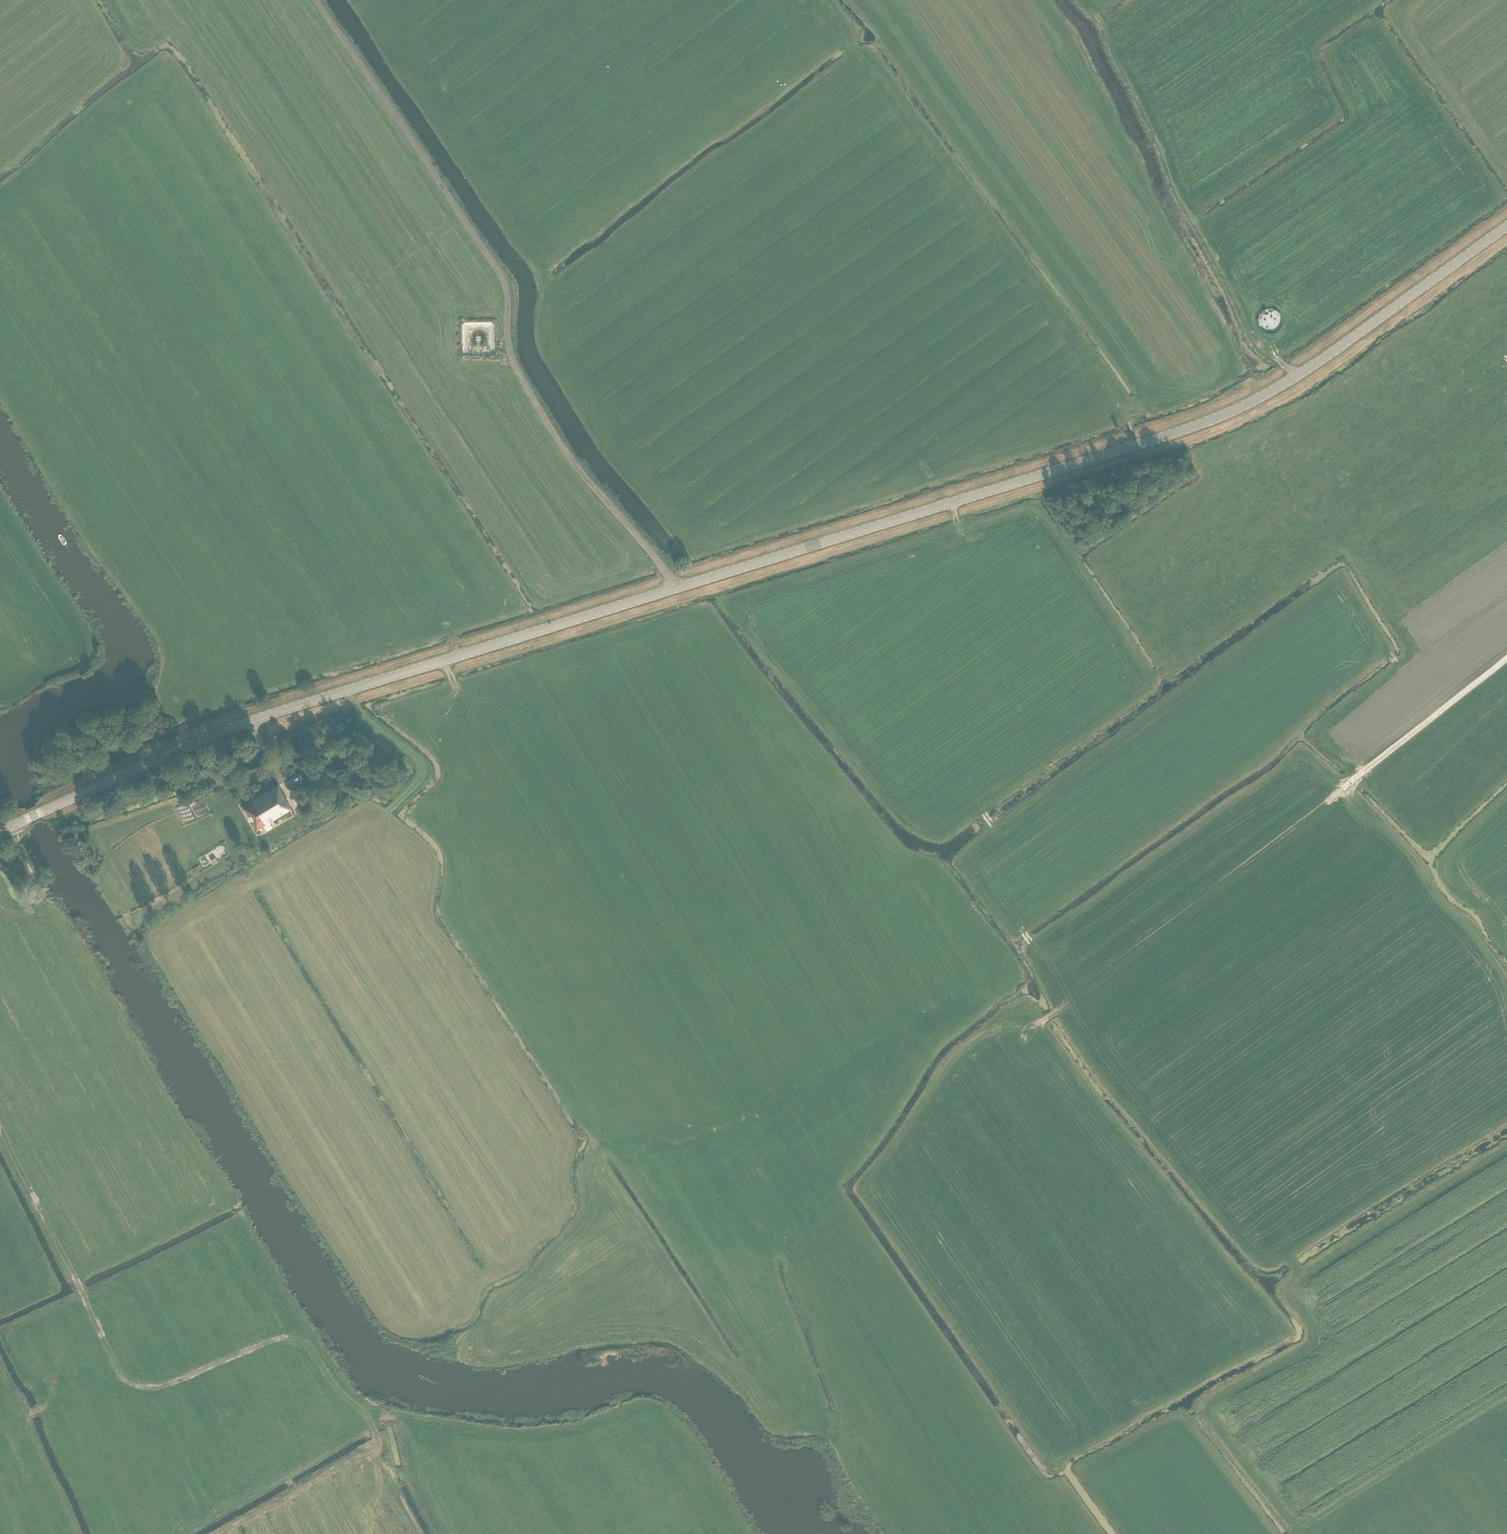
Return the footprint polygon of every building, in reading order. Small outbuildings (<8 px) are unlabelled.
[(1267,337),(1274,336),(1280,331),(1282,323),(1279,316),(1272,312),(1265,313),(1259,318),(1257,326),(1260,333),(1267,337)] [(271,825),(292,813),(288,805),(289,805),(279,786),(243,807),(249,817),(248,819),(250,822),(252,822),(257,831),(263,827),(264,828),(271,823),(271,825)] [(309,794),(301,798),(303,802),(311,798),(309,794)] [(321,807),(322,807),(323,807),(324,806),(325,805),(325,804),(326,804),(326,803),(326,802),(326,801),(326,800),(325,800),(325,799),(324,798),(323,797),(322,797),(321,797),(320,797),(319,797),(318,797),(318,798),(317,798),(316,799),(316,800),(316,801),(316,802),(316,803),(316,804),(316,805),(317,806),(318,806),(318,807),(319,807),(320,807),(321,807)] [(195,818),(208,815),(205,803),(193,805),(195,818)] [(224,845),(198,858),(204,870),(214,865),(212,862),(228,854),(224,845)]
